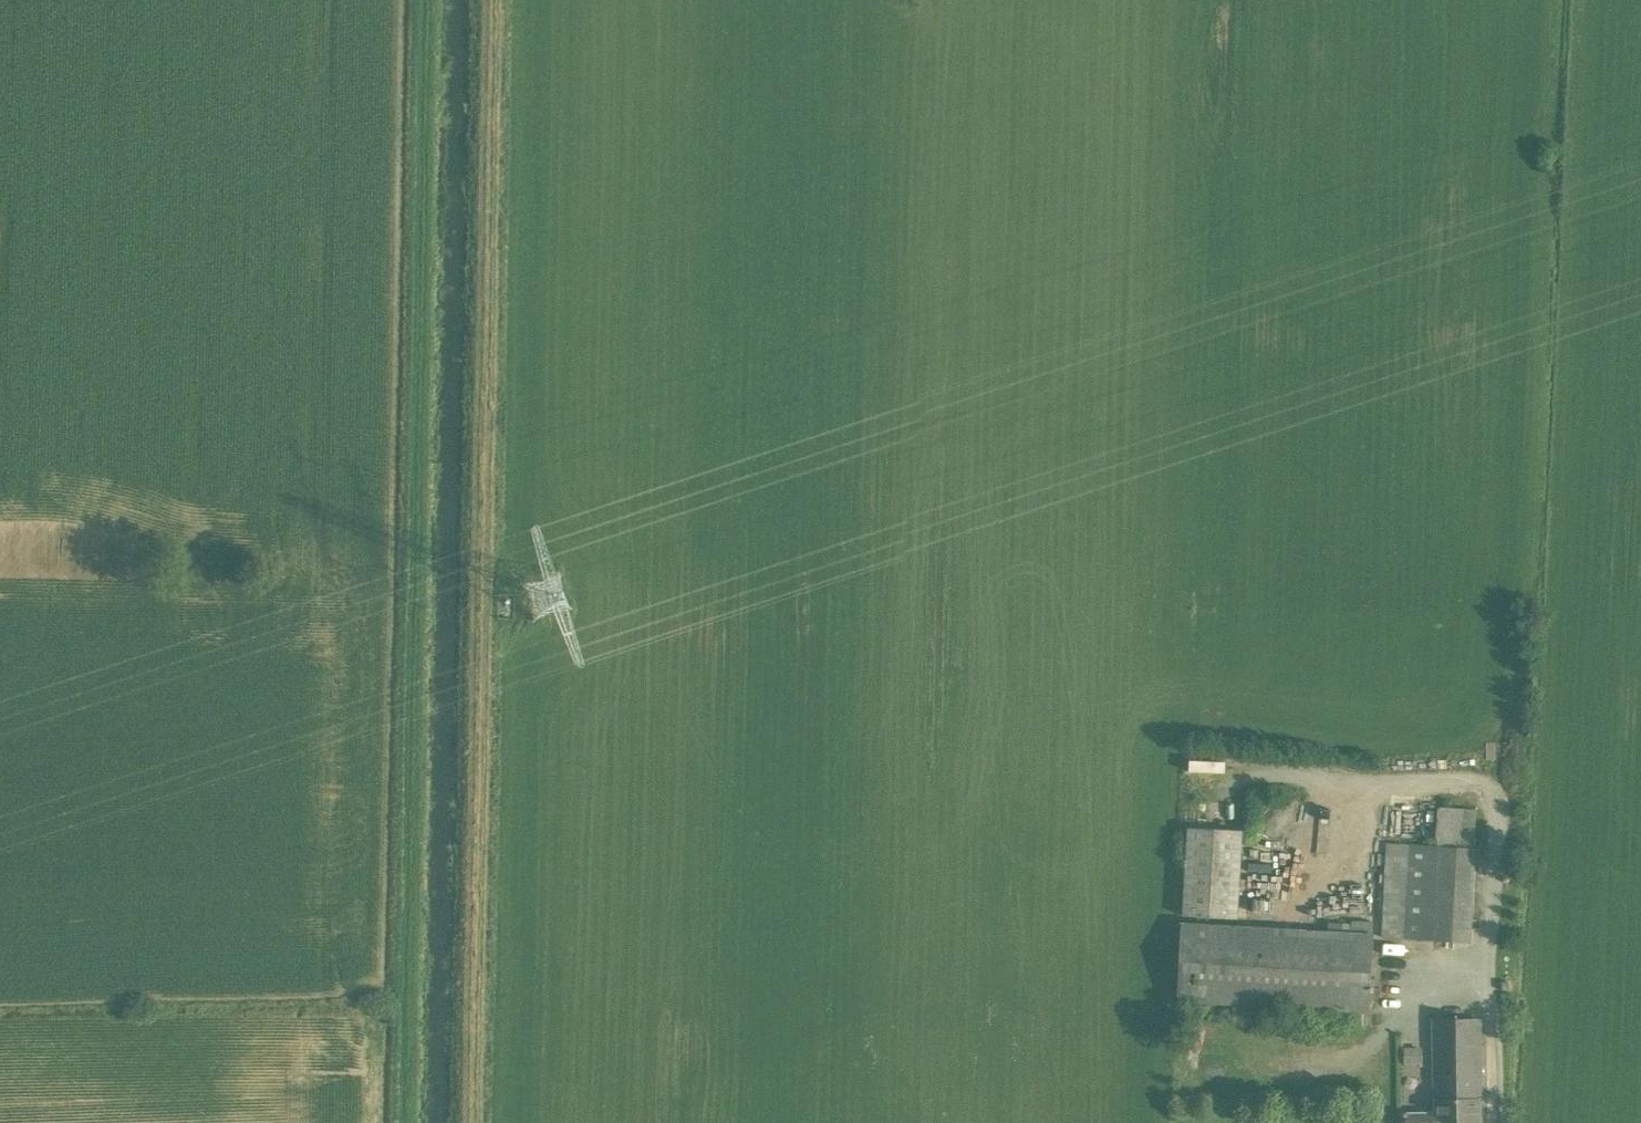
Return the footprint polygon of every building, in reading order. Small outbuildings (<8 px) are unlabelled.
[(1477,795),(1437,792),(1433,846),(1387,844),(1382,938),(1471,943),(1476,848),(1472,848),(1477,795)] [(1237,919),(1242,831),(1189,828),(1184,916),(1237,919)] [(1374,923),(1352,921),(1351,932),(1182,923),(1177,1003),(1370,1013),(1374,934),(1373,934),(1374,923)] [(1435,1113),(1407,1114),(1407,1122),(1482,1122),(1481,1021),(1433,1022),(1435,1113)]
